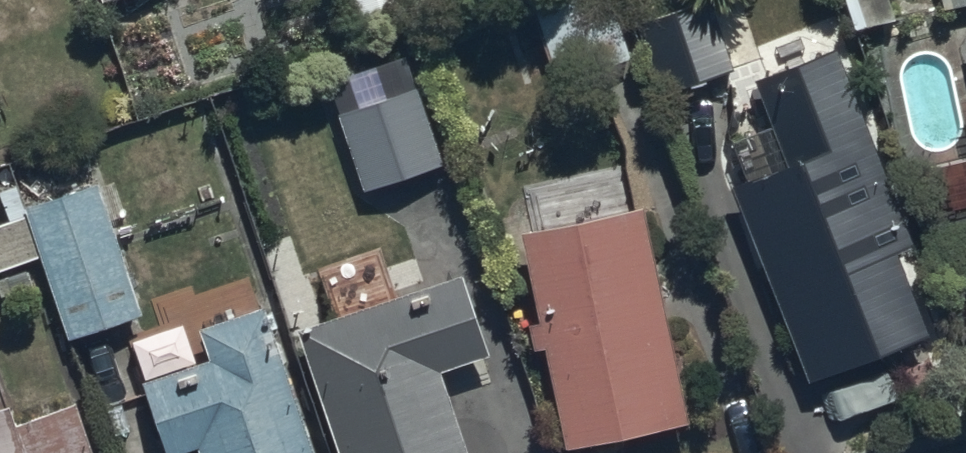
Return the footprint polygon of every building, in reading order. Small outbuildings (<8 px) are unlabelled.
[(361,17),(406,0),(355,0),(361,17)] [(559,79),(631,53),(611,0),(531,0),(559,79)] [(632,19),(658,93),(738,65),(715,0),(686,0),(632,19)] [(744,168),(730,174),(808,373),(931,325),(900,248),(919,241),(840,41),(754,75),(771,117),(731,133),(744,168)] [(420,82),(337,108),(362,191),(446,165),(420,82)] [(96,174),(23,200),(26,209),(41,252),(69,334),(143,309),(96,174)] [(688,415),(645,198),(519,223),(536,308),(527,309),(534,347),(543,346),(562,439),(688,415)] [(26,209),(0,218),(0,266),(41,252),(26,209)] [(297,324),(341,452),(474,452),(445,366),(493,350),(465,267),(297,324)] [(199,441),(203,452),(319,452),(269,300),(201,322),(212,354),(143,376),(168,451),(199,441)] [(0,399),(0,452),(100,452),(81,394),(20,414),(13,395),(0,399)]
